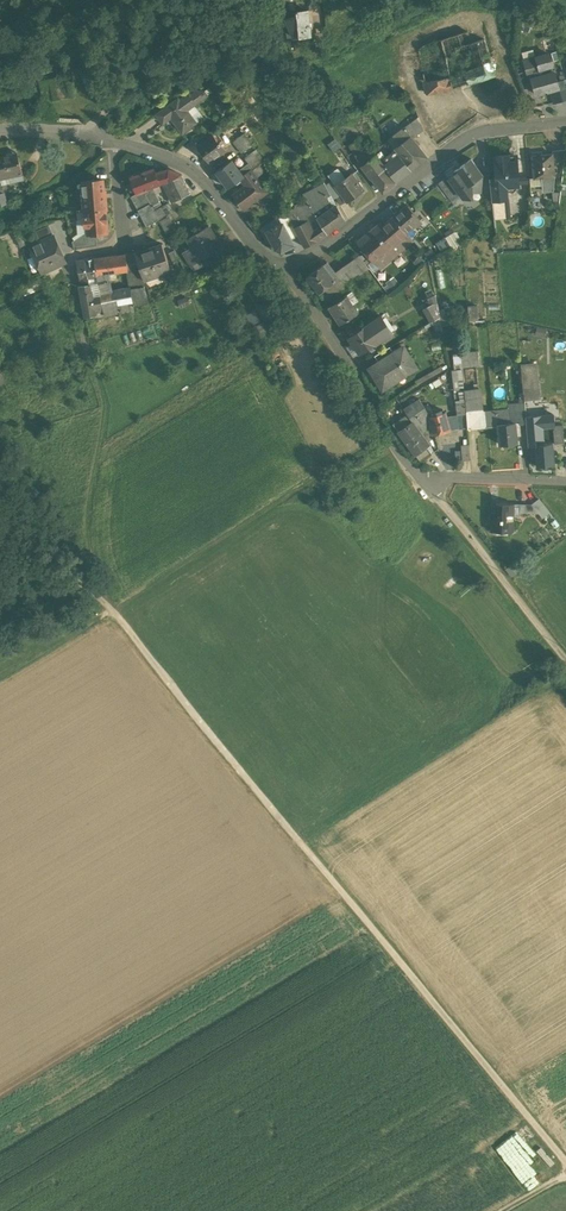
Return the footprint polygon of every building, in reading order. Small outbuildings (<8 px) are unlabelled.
[(290,6),(281,6),(280,3),(271,4),(273,21),(282,20),(286,19),(291,17),(290,6)] [(291,17),(286,19),(282,20),(285,28),(287,38),(310,35),(308,10),(298,11),(296,11),(296,15),(291,17)] [(423,96),(493,78),(483,38),(469,42),(466,32),(421,44),(424,55),(426,64),(423,64),(427,79),(419,81),(423,96)] [(286,48),(276,49),(277,60),(287,59),(286,48)] [(549,54),(524,61),(528,75),(530,75),(536,95),(551,91),(559,89),(557,82),(554,73),(551,74),(549,67),(552,66),(549,54)] [(93,70),(86,73),(91,85),(98,82),(93,70)] [(557,82),(559,89),(551,91),(554,104),(565,101),(565,84),(565,80),(557,82)] [(191,96),(189,95),(180,102),(187,112),(207,97),(204,93),(197,91),(191,96)] [(178,99),(156,116),(163,125),(173,118),(178,124),(176,126),(183,134),(196,124),(187,112),(180,102),(178,99)] [(418,118),(405,128),(411,137),(413,139),(423,131),(418,118)] [(405,128),(394,137),(401,145),(411,137),(405,128)] [(245,134),(233,143),(237,148),(249,140),(245,134)] [(214,137),(198,149),(209,163),(226,151),(220,143),(219,144),(214,137)] [(401,145),(395,149),(399,155),(412,171),(429,159),(420,147),(413,139),(411,137),(401,145)] [(249,140),(237,148),(242,154),(253,145),(249,140)] [(360,140),(349,147),(354,153),(364,147),(360,140)] [(364,147),(354,153),(363,166),(375,158),(364,147)] [(256,151),(245,159),(253,171),(264,162),(256,151)] [(553,153),(553,155),(554,164),(565,163),(565,151),(553,153)] [(0,159),(0,178),(0,179),(14,176),(22,173),(18,154),(0,159)] [(399,155),(384,166),(386,169),(391,177),(394,174),(399,181),(412,171),(399,155)] [(517,157),(509,158),(509,155),(497,156),(498,159),(496,159),(498,179),(490,179),(492,201),(507,199),(506,186),(517,185),(519,182),(517,157)] [(553,155),(533,157),(535,180),(543,179),(556,177),(554,164),(553,155)] [(375,158),(363,166),(373,179),(386,169),(384,166),(376,157),(375,158)] [(471,159),(454,172),(456,175),(466,189),(470,186),(483,176),(471,159)] [(240,171),(233,161),(217,173),(229,189),(242,180),(245,177),(240,171)] [(265,190),(247,166),(240,171),(245,177),(242,180),(247,187),(234,197),(244,211),(258,200),(256,197),(265,190)] [(346,179),(339,169),(330,176),(333,181),(336,186),(346,179)] [(386,169),(373,179),(383,193),(399,182),(399,181),(394,174),(391,177),(386,169)] [(173,172),(168,171),(156,174),(154,170),(130,179),(136,195),(146,191),(154,188),(155,188),(166,184),(182,177),(181,177),(173,172)] [(22,173),(14,176),(16,182),(24,180),(22,173)] [(346,179),(336,186),(342,194),(347,201),(363,190),(352,175),(346,179)] [(466,189),(456,175),(449,179),(449,180),(461,195),(463,199),(472,199),(471,193),(471,189),(470,186),(466,189)] [(483,176),(470,186),(471,189),(471,193),(482,193),(483,176)] [(166,184),(175,202),(190,195),(182,177),(166,184)] [(448,177),(438,185),(451,203),(461,195),(449,180),(449,179),(448,177)] [(556,177),(543,179),(544,192),(554,191),(556,177)] [(333,181),(326,186),(333,200),(342,194),(336,186),(333,181)] [(103,182),(84,183),(85,196),(83,196),(84,211),(84,212),(86,212),(86,219),(84,219),(85,228),(87,228),(88,234),(95,234),(107,233),(105,210),(106,210),(105,193),(104,193),(103,182)] [(324,183),(314,189),(318,196),(325,193),(330,203),(333,201),(333,200),(326,186),(324,183)] [(314,189),(303,194),(307,202),(318,196),(314,189)] [(161,209),(152,190),(147,192),(148,194),(145,196),(150,205),(154,212),(161,209)] [(146,191),(136,195),(130,198),(137,211),(150,205),(145,196),(148,194),(146,191)] [(318,196),(307,202),(312,210),(313,213),(330,203),(325,193),(318,196)] [(0,195),(0,209),(8,205),(5,194),(4,194),(0,195)] [(507,199),(492,201),(494,221),(508,218),(507,199)] [(330,203),(313,213),(317,220),(337,207),(333,201),(330,203)] [(307,202),(294,209),(295,210),(288,214),(291,221),(303,215),(312,210),(307,202)] [(150,205),(137,211),(146,228),(158,221),(150,205)] [(172,214),(167,206),(161,209),(154,212),(159,221),(172,214)] [(420,220),(408,206),(393,219),(405,233),(420,220)] [(337,207),(317,220),(322,227),(326,234),(344,220),(337,207)] [(84,211),(76,212),(78,238),(82,235),(88,234),(87,228),(85,228),(84,219),(86,219),(86,212),(84,212),(84,211)] [(287,214),(278,219),(282,225),(283,224),(283,226),(291,222),(287,214)] [(303,215),(291,221),(295,228),(307,221),(303,215)] [(393,219),(374,234),(388,251),(407,235),(405,233),(393,219)] [(307,221),(295,228),(305,248),(317,241),(317,240),(326,234),(322,227),(313,233),(307,221)] [(298,237),(291,222),(283,226),(291,241),(298,237)] [(282,225),(266,233),(276,250),(281,253),(294,246),(291,241),(283,226),(283,224),(282,225)] [(48,226),(35,232),(39,241),(52,235),(48,226)] [(30,227),(15,232),(16,236),(15,236),(19,247),(35,242),(32,236),(34,236),(30,227)] [(209,227),(187,239),(193,250),(200,262),(210,257),(205,248),(217,241),(209,227)] [(374,234),(373,232),(359,243),(375,262),(388,251),(374,234)] [(455,232),(435,239),(439,251),(459,245),(455,232)] [(88,234),(82,235),(78,238),(72,242),(74,250),(96,246),(95,234),(88,234)] [(407,235),(388,251),(394,259),(414,242),(407,235)] [(53,237),(33,247),(37,256),(35,257),(43,275),(61,266),(66,264),(53,237)] [(217,241),(205,248),(210,257),(222,250),(217,241)] [(171,273),(162,245),(135,254),(144,282),(171,273)] [(193,250),(189,252),(188,251),(184,253),(192,267),(200,262),(193,250)] [(388,251),(375,262),(381,270),(394,259),(388,251)] [(360,256),(347,265),(356,278),(369,269),(360,256)] [(94,260),(85,261),(88,279),(97,280),(97,276),(94,260)] [(85,261),(77,262),(81,286),(89,285),(88,279),(85,261)] [(347,265),(335,274),(339,280),(335,283),(323,292),(326,296),(322,299),(325,303),(345,289),(343,286),(346,284),(346,285),(356,278),(347,265)] [(61,266),(44,274),(49,286),(66,278),(61,266)] [(335,274),(329,266),(325,270),(335,283),(339,280),(335,274)] [(322,267),(307,278),(319,295),(323,292),(335,283),(325,270),(322,267)] [(81,286),(80,286),(83,300),(86,318),(97,317),(96,313),(103,311),(101,297),(93,299),(92,293),(89,285),(81,286)] [(432,305),(424,309),(431,322),(440,317),(435,294),(428,298),(432,305)] [(347,297),(341,301),(330,308),(337,318),(338,317),(343,325),(358,315),(347,297)] [(464,320),(475,320),(474,305),(463,305),(464,320)] [(381,317),(368,326),(380,344),(393,335),(381,317)] [(380,344),(368,326),(349,338),(361,356),(380,344)] [(379,363),(370,369),(383,390),(417,368),(403,347),(394,353),(379,363)] [(390,347),(374,357),(379,363),(394,353),(390,347)] [(478,351),(460,353),(462,368),(479,365),(478,351)] [(524,399),(541,398),(537,363),(523,363),(521,364),(524,399)] [(461,369),(452,370),(454,392),(464,391),(464,390),(461,369)] [(508,411),(480,413),(479,409),(481,409),(479,388),(464,390),(464,391),(466,414),(468,428),(498,425),(498,424),(510,423),(508,411)] [(464,391),(454,392),(457,415),(466,414),(464,391)] [(429,414),(419,399),(405,409),(408,415),(413,422),(415,424),(422,419),(429,414)] [(525,412),(517,413),(516,410),(508,411),(510,423),(515,423),(516,424),(519,424),(526,423),(526,415),(525,412)] [(446,412),(430,416),(432,423),(435,434),(450,430),(446,412)] [(553,412),(526,415),(526,423),(528,438),(529,446),(536,445),(540,445),(539,440),(542,439),(541,426),(554,425),(553,412)] [(429,414),(422,419),(426,427),(432,423),(430,416),(429,414)] [(466,414),(457,415),(458,429),(468,428),(466,414)] [(408,415),(394,424),(399,431),(413,422),(408,415)] [(422,419),(415,424),(421,433),(423,432),(422,430),(426,427),(422,419)] [(413,422),(399,431),(415,454),(428,444),(421,433),(415,424),(413,422)] [(510,423),(498,424),(498,425),(500,445),(517,443),(516,435),(516,424),(515,423),(510,423)] [(563,425),(554,426),(555,444),(564,443),(563,425)] [(540,445),(536,445),(538,465),(555,463),(553,443),(540,445)] [(428,444),(415,454),(421,462),(434,453),(428,444)] [(469,446),(462,446),(463,462),(470,461),(469,446)] [(539,499),(531,505),(539,514),(543,519),(550,513),(539,499)] [(514,504),(496,504),(495,518),(492,518),(491,532),(513,533),(513,518),(514,504)] [(514,504),(513,518),(520,518),(520,514),(539,514),(531,505),(514,504)] [(532,1159),(525,1149),(535,1142),(524,1125),(495,1145),(524,1188),(539,1177),(528,1162),(532,1159)]
